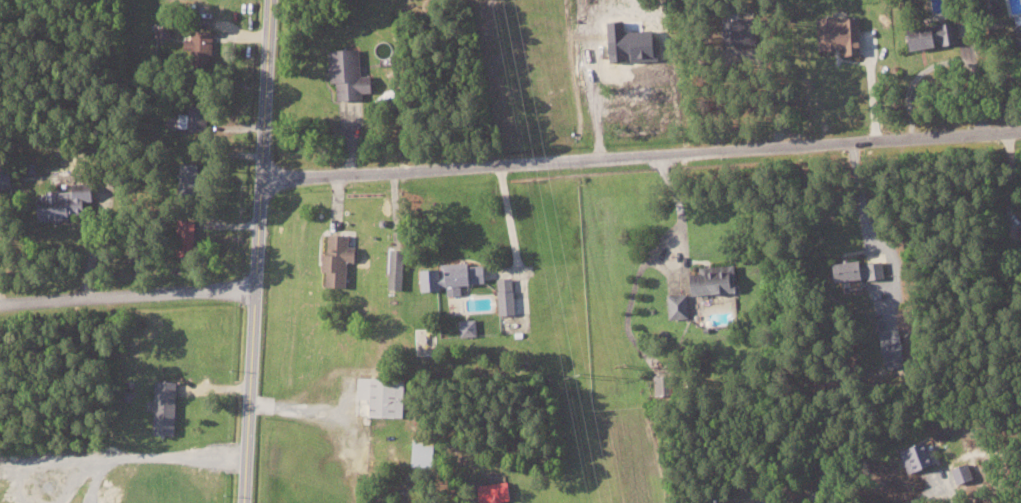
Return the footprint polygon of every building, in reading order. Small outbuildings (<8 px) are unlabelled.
[(853,15),(833,16),(833,14),(812,15),(813,48),(839,48),(839,53),(854,53),(853,15)] [(901,50),(950,40),(946,19),(897,28),(901,50)] [(1011,24),(1018,49),(1020,48),(1020,21),(1011,24)] [(172,23),(157,23),(157,36),(172,37),(172,23)] [(188,39),(189,60),(216,59),(214,29),(195,30),(195,39),(188,39)] [(332,50),(334,83),(340,82),(341,100),(366,99),(366,93),(377,92),(376,74),(364,75),(363,48),(332,50)] [(181,129),(210,130),(210,108),(181,107),(181,129)] [(40,221),(74,219),(74,214),(90,213),(90,200),(100,200),(99,182),(74,183),(74,190),(47,191),(47,195),(38,196),(40,221)] [(328,287),(350,287),(350,261),(360,262),(360,246),(351,245),(352,234),(330,233),(328,287)] [(405,289),(406,249),(393,249),(392,289),(405,289)] [(880,275),(878,259),(856,262),(856,258),(823,262),(825,281),(880,275)] [(424,290),(450,289),(450,295),(465,294),(464,284),(490,283),(489,264),(472,265),(472,262),(441,263),(441,268),(423,268),(424,290)] [(694,265),(694,272),(683,273),(684,293),(731,291),(729,263),(694,265)] [(684,293),(664,293),(665,319),(685,318),(684,293)] [(478,318),(461,319),(462,336),(479,335),(478,318)] [(876,327),(877,363),(899,362),(897,326),(876,327)] [(361,414),(407,415),(408,377),(362,376),(361,414)] [(180,380),(158,379),(157,433),(178,434),(180,380)] [(437,465),(438,434),(418,434),(417,465),(437,465)] [(930,464),(924,440),(898,445),(904,470),(930,464)] [(480,482),(480,502),(500,502),(508,502),(507,482),(480,482)]
